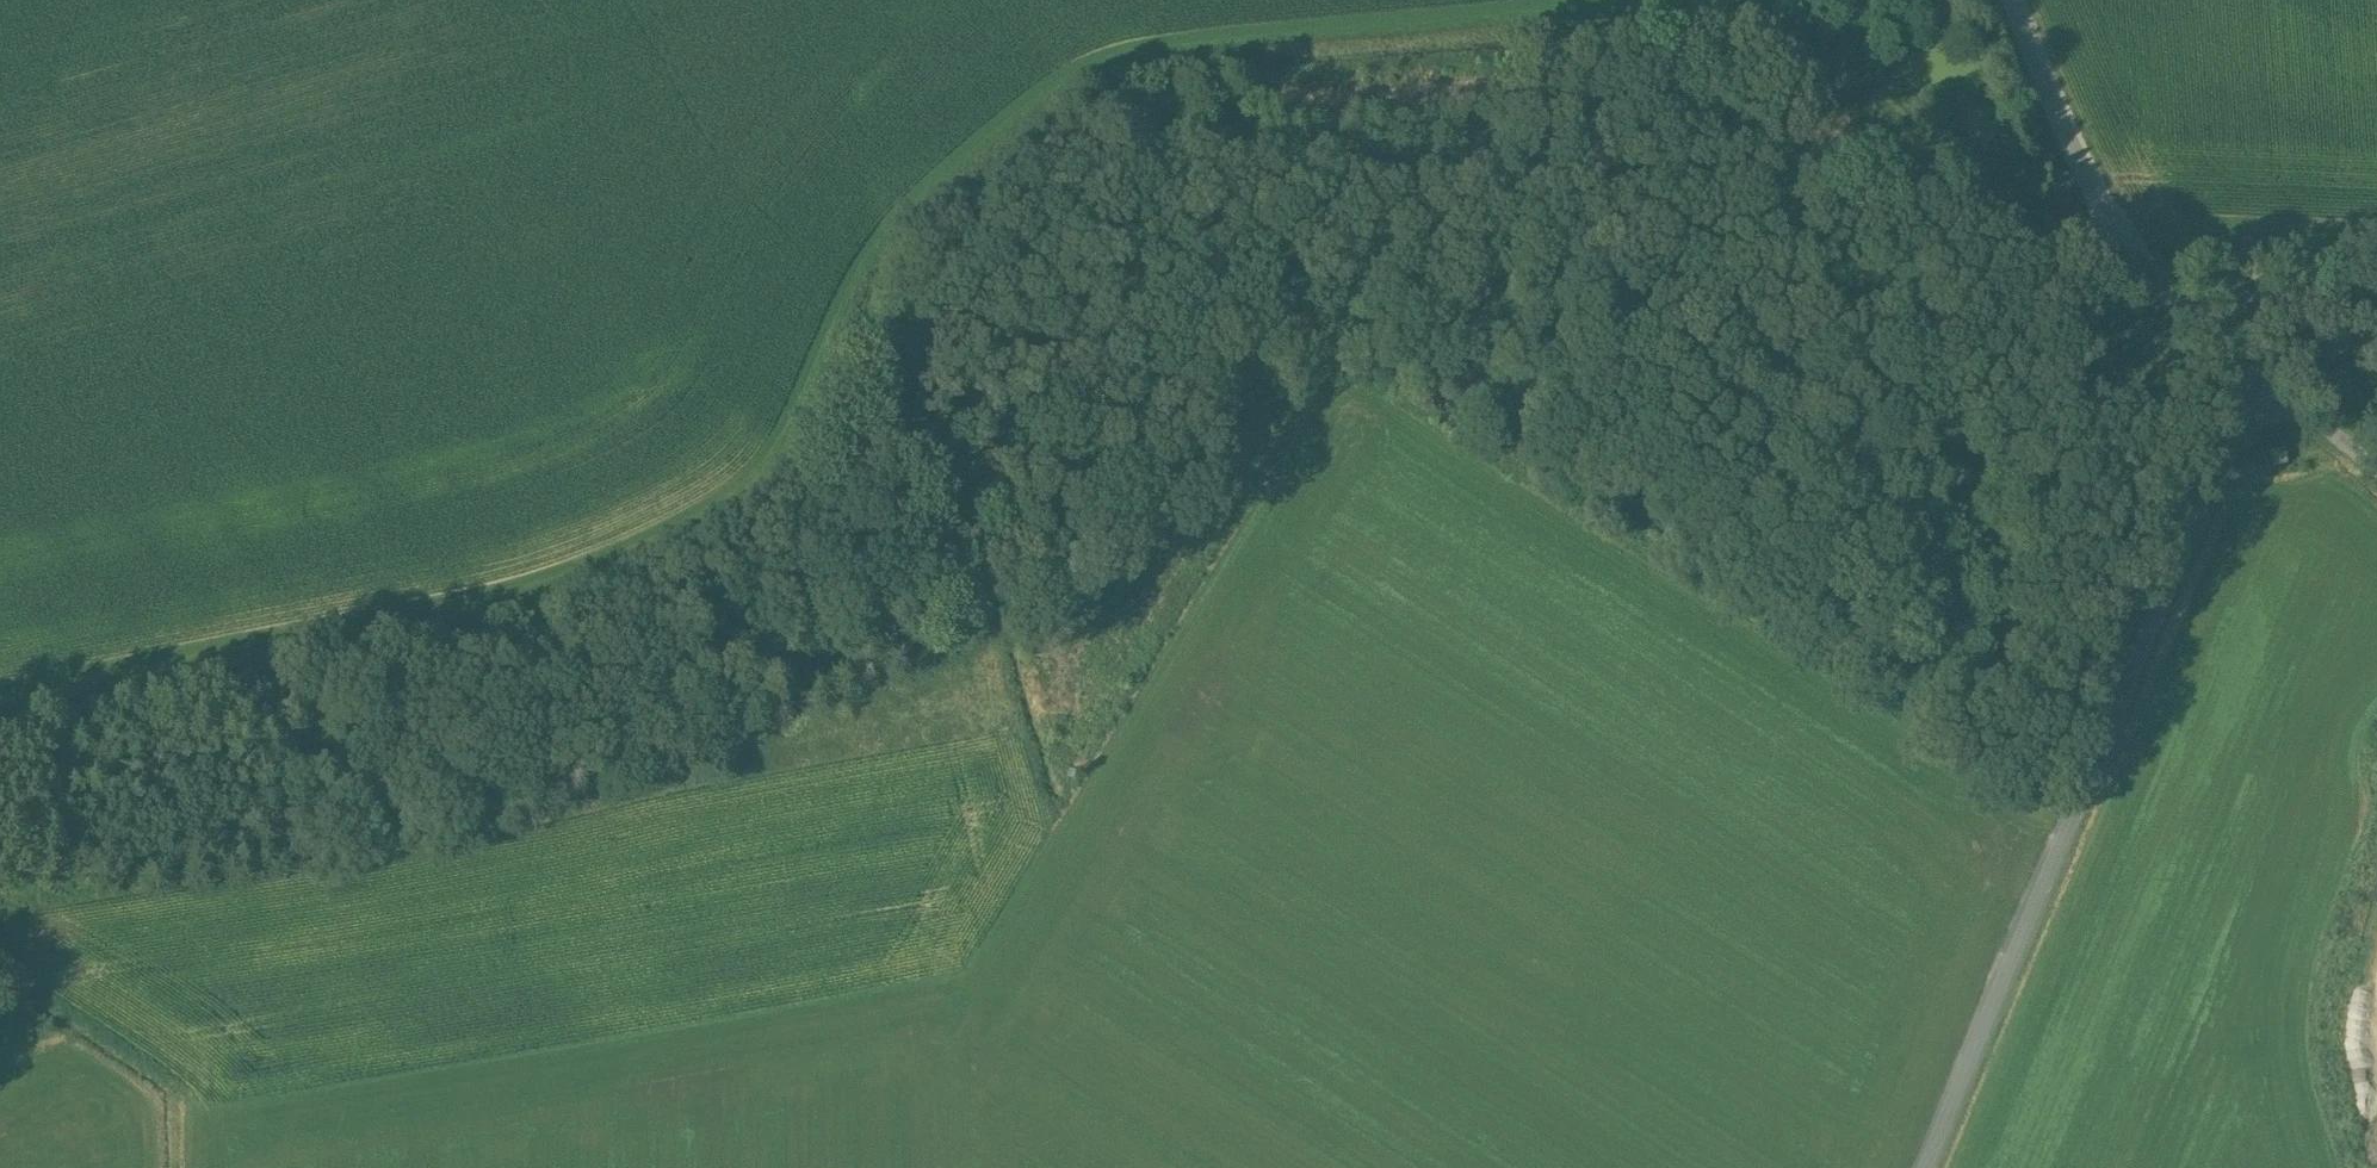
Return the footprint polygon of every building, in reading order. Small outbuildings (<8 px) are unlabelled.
[(2286,450),(2270,453),(2272,466),(2289,463),(2286,450)]
